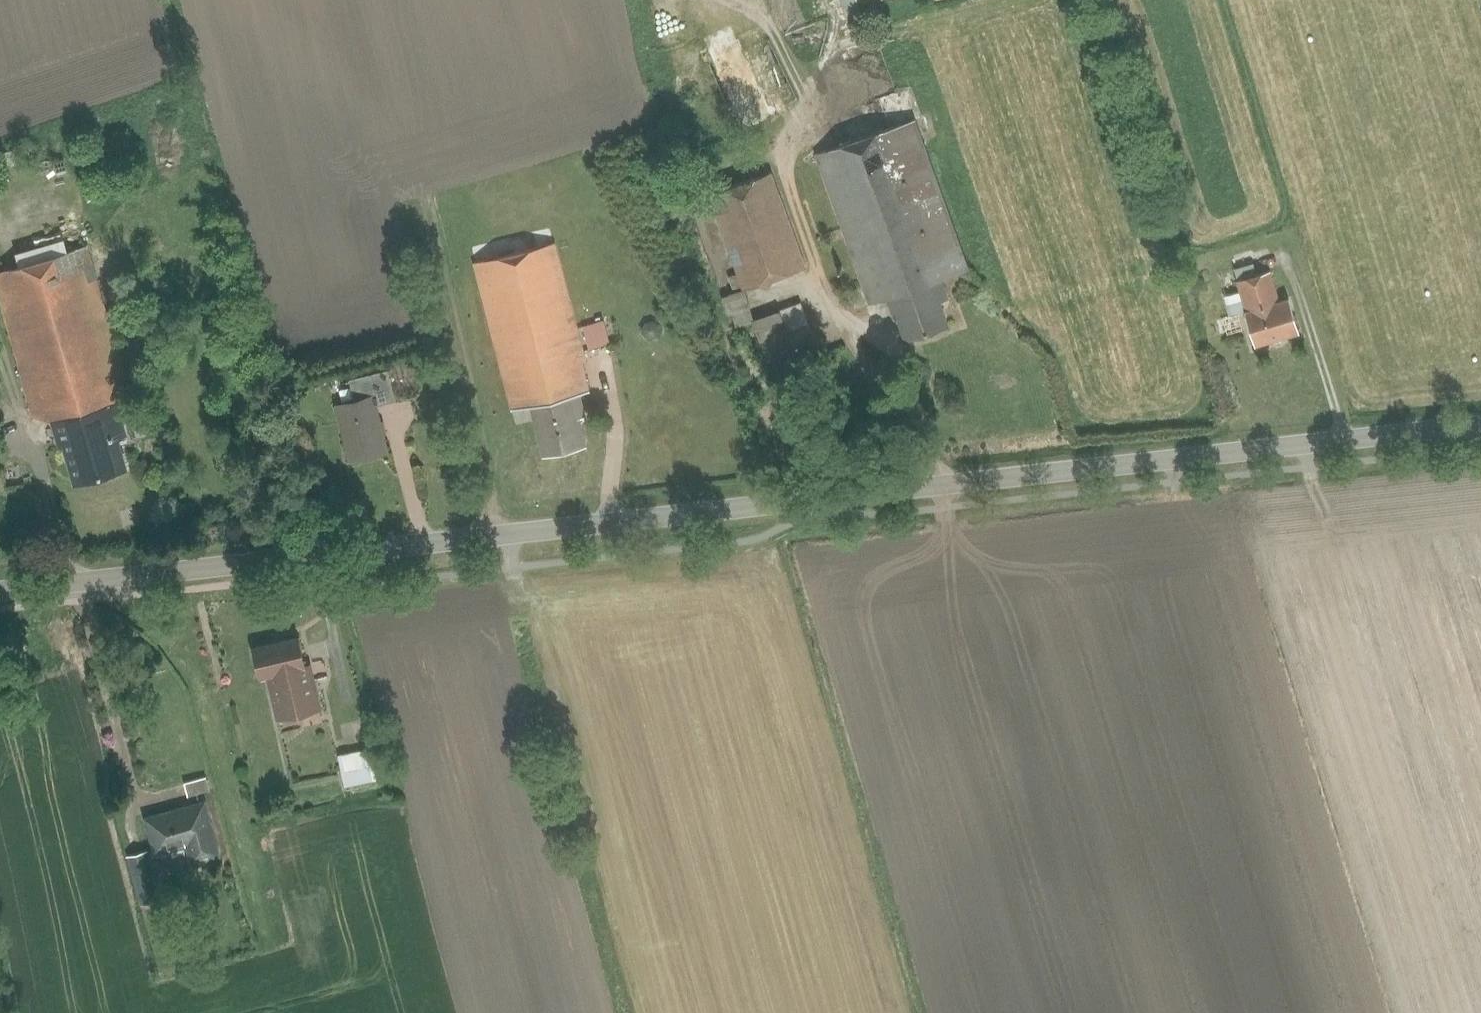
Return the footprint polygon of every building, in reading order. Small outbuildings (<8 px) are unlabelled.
[(880,0),(840,0),(843,9),(880,0)] [(968,267),(911,118),(816,154),(871,298),(883,294),(900,338),(948,320),(940,299),(951,295),(944,276),(968,267)] [(807,263),(772,167),(703,192),(738,288),(807,263)] [(593,387),(556,240),(476,260),(512,403),(526,400),(539,453),(593,439),(581,390),(593,387)] [(0,266),(0,317),(29,422),(45,417),(53,446),(57,444),(68,483),(122,468),(112,431),(120,428),(111,395),(120,392),(79,244),(0,266)] [(1280,296),(1271,267),(1236,278),(1255,342),(1297,329),(1287,294),(1280,296)] [(1228,306),(1242,303),(1238,289),(1225,293),(1228,306)] [(582,321),(586,344),(605,341),(601,318),(582,321)] [(388,448),(371,389),(332,400),(350,459),(388,448)] [(298,631),(252,642),(260,674),(269,672),(306,662),(298,631)] [(269,672),(280,717),(318,707),(306,662),(269,672)] [(374,743),(338,752),(346,783),(381,774),(374,743)] [(207,772),(185,777),(189,796),(211,790),(207,772)] [(207,797),(144,813),(153,848),(189,839),(195,861),(222,855),(207,797)]
